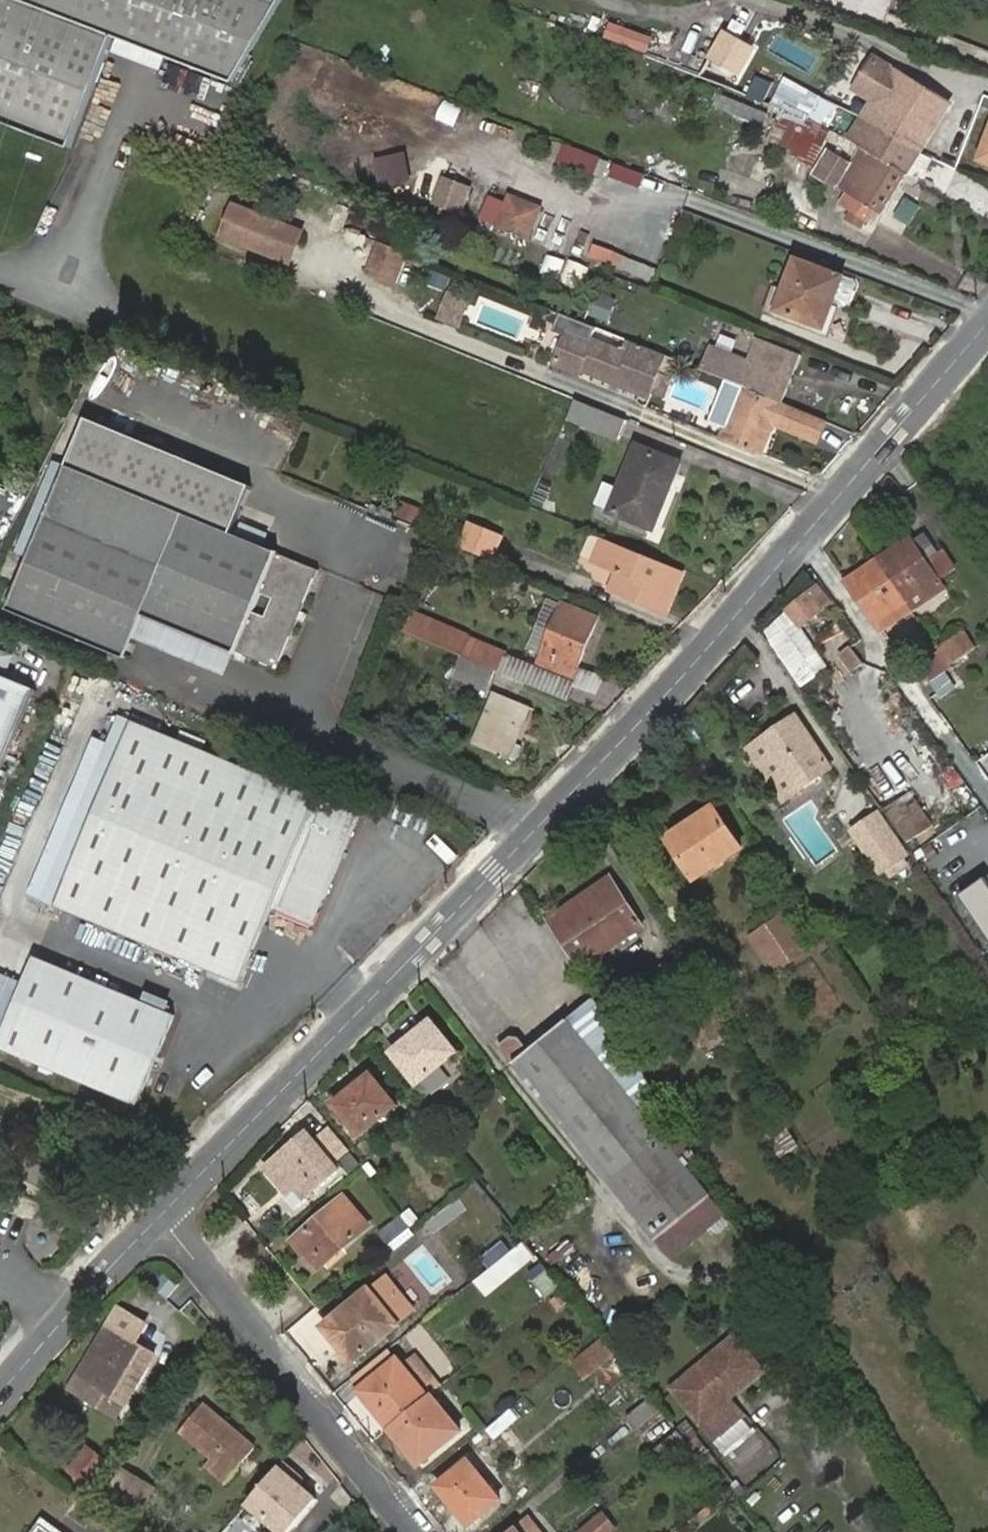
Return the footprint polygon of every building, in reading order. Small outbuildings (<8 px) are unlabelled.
[(69,151),(111,34),(233,80),(282,0),(0,0),(0,124),(69,151)] [(879,96),(898,66),(877,52),(857,83),(879,96)] [(879,96),(867,114),(879,120),(924,146),(949,106),(934,96),(937,90),(898,66),(879,96)] [(771,110),(722,91),(718,102),(767,123),(771,110)] [(828,136),(784,116),(774,136),(806,151),(803,158),(815,164),(828,136)] [(924,146),(879,120),(858,153),(841,143),(825,170),(854,190),(846,201),(858,208),(852,217),(864,223),(876,204),(884,208),(924,146)] [(605,157),(554,138),(548,152),(559,157),(555,169),(587,182),(594,169),(600,170),(605,157)] [(410,153),(379,156),(382,186),(412,183),(410,153)] [(443,175),(434,205),(467,214),(476,185),(443,175)] [(543,201),(513,190),(503,219),(532,229),(543,201)] [(296,229),(228,204),(215,236),(284,261),(296,229)] [(380,241),(368,273),(399,285),(408,261),(422,266),(425,258),(380,241)] [(583,242),(578,256),(652,279),(657,264),(583,242)] [(842,271),(796,253),(784,285),(774,282),(765,307),(776,312),(779,306),(824,324),(842,271)] [(428,284),(448,290),(452,275),(432,269),(428,284)] [(465,325),(472,308),(450,299),(442,316),(465,325)] [(571,337),(560,364),(585,373),(587,369),(649,393),(654,382),(663,360),(666,352),(633,340),(629,352),(581,334),(586,321),(566,313),(558,331),(571,337)] [(726,376),(782,398),(802,351),(756,332),(746,357),(686,332),(675,356),(726,376)] [(782,398),(726,376),(710,418),(727,425),(723,435),(762,450),(774,419),(818,437),(826,416),(782,398)] [(616,432),(624,412),(574,391),(565,412),(616,432)] [(90,418),(13,604),(132,652),(140,632),(148,611),(286,665),(325,567),(238,532),(257,485),(90,418)] [(723,435),(727,425),(710,418),(706,428),(723,435)] [(681,458),(636,440),(609,508),(643,521),(667,466),(676,470),(681,458)] [(404,500),(397,517),(422,527),(429,511),(404,500)] [(465,547),(498,560),(508,534),(475,520),(465,547)] [(687,570),(608,537),(597,564),(623,574),(615,592),(667,613),(687,570)] [(911,538),(848,583),(877,622),(938,578),(911,538)] [(799,687),(828,665),(803,632),(836,609),(816,583),(755,629),(799,687)] [(539,665),(564,602),(549,596),(524,659),(539,665)] [(596,615),(564,602),(539,665),(564,676),(569,666),(575,668),(596,615)] [(241,648),(148,611),(140,632),(233,669),(241,648)] [(460,652),(467,635),(456,631),(449,647),(460,652)] [(460,652),(496,667),(500,663),(505,665),(510,654),(502,651),(502,650),(467,635),(460,652)] [(489,685),(496,667),(460,652),(452,672),(484,686),(489,685)] [(934,657),(919,668),(940,698),(956,688),(934,657)] [(586,670),(580,685),(602,693),(607,678),(586,670)] [(0,672),(0,774),(37,687),(0,672)] [(452,672),(448,680),(485,694),(489,685),(484,686),(452,672)] [(528,702),(494,687),(472,738),(508,752),(528,702)] [(45,895),(59,901),(136,716),(122,710),(45,895)] [(364,806),(136,716),(59,901),(248,977),(280,902),(320,918),(364,806)] [(440,717),(436,726),(445,728),(448,719),(440,717)] [(793,717),(753,748),(794,798),(832,768),(793,717)] [(445,728),(436,726),(432,738),(441,742),(445,728)] [(717,806),(670,838),(698,876),(744,845),(717,806)] [(890,828),(862,847),(880,872),(896,862),(894,857),(904,848),(890,828)] [(614,874),(555,914),(585,963),(645,923),(614,874)] [(788,915),(756,937),(778,971),(811,949),(788,915)] [(38,953),(24,946),(0,1001),(0,1038),(38,953)] [(38,953),(0,1038),(0,1043),(134,1102),(176,1011),(38,953)] [(679,954),(658,969),(684,1011),(683,1012),(706,1046),(729,1030),(679,954)] [(571,1016),(516,1063),(654,1232),(710,1188),(571,1016)] [(434,1017),(396,1050),(419,1078),(459,1048),(434,1017)] [(371,1071),(336,1101),(360,1131),(397,1103),(371,1071)] [(791,1125),(774,1135),(787,1156),(804,1145),(791,1125)] [(311,1130),(298,1141),(270,1165),(288,1188),(297,1179),(303,1187),(308,1192),(340,1166),(311,1130)] [(366,1164),(356,1153),(344,1162),(354,1174),(366,1164)] [(297,1179),(288,1188),(293,1195),(303,1187),(297,1179)] [(345,1197),(292,1244),(303,1258),(309,1253),(320,1267),(369,1225),(345,1197)] [(390,1246),(410,1230),(399,1217),(380,1234),(390,1246)] [(526,1243),(478,1283),(491,1299),(539,1258),(526,1243)] [(534,1286),(551,1299),(562,1284),(545,1271),(534,1286)] [(415,1311),(385,1273),(369,1285),(399,1324),(415,1311)] [(369,1285),(325,1323),(355,1360),(399,1324),(369,1285)] [(564,1291),(553,1301),(560,1310),(572,1300),(564,1291)] [(107,1325),(79,1375),(124,1400),(152,1351),(107,1325)] [(615,1351),(600,1333),(570,1358),(582,1370),(594,1362),(599,1366),(615,1351)] [(740,1335),(729,1344),(740,1356),(750,1347),(740,1335)] [(740,1356),(729,1344),(679,1385),(703,1414),(763,1364),(750,1347),(740,1356)] [(390,1425),(430,1393),(399,1356),(361,1388),(390,1425)] [(124,1400),(79,1375),(71,1387),(117,1413),(124,1400)] [(464,1428),(433,1390),(430,1393),(390,1425),(421,1462),(464,1428)] [(639,1427),(664,1405),(653,1393),(627,1415),(639,1427)] [(221,1457),(238,1472),(261,1445),(206,1397),(183,1423),(221,1457)] [(662,1465),(692,1440),(682,1428),(654,1452),(662,1465)] [(723,1461),(747,1488),(785,1456),(761,1429),(723,1461)] [(73,1469),(90,1485),(111,1461),(94,1445),(73,1469)] [(228,1484),(238,1472),(221,1457),(211,1468),(228,1484)] [(471,1457),(439,1483),(471,1522),(502,1496),(471,1457)] [(252,1501),(287,1531),(291,1531),(320,1498),(303,1483),(296,1477),(299,1472),(287,1461),(252,1501)] [(155,1480),(124,1463),(107,1493),(139,1512),(155,1480)] [(303,1483),(307,1478),(299,1472),(296,1477),(303,1483)] [(720,1481),(706,1492),(712,1498),(725,1487),(720,1481)] [(605,1510),(579,1531),(580,1531),(610,1531),(618,1525),(605,1510)] [(520,1524),(511,1531),(527,1531),(520,1524)]
